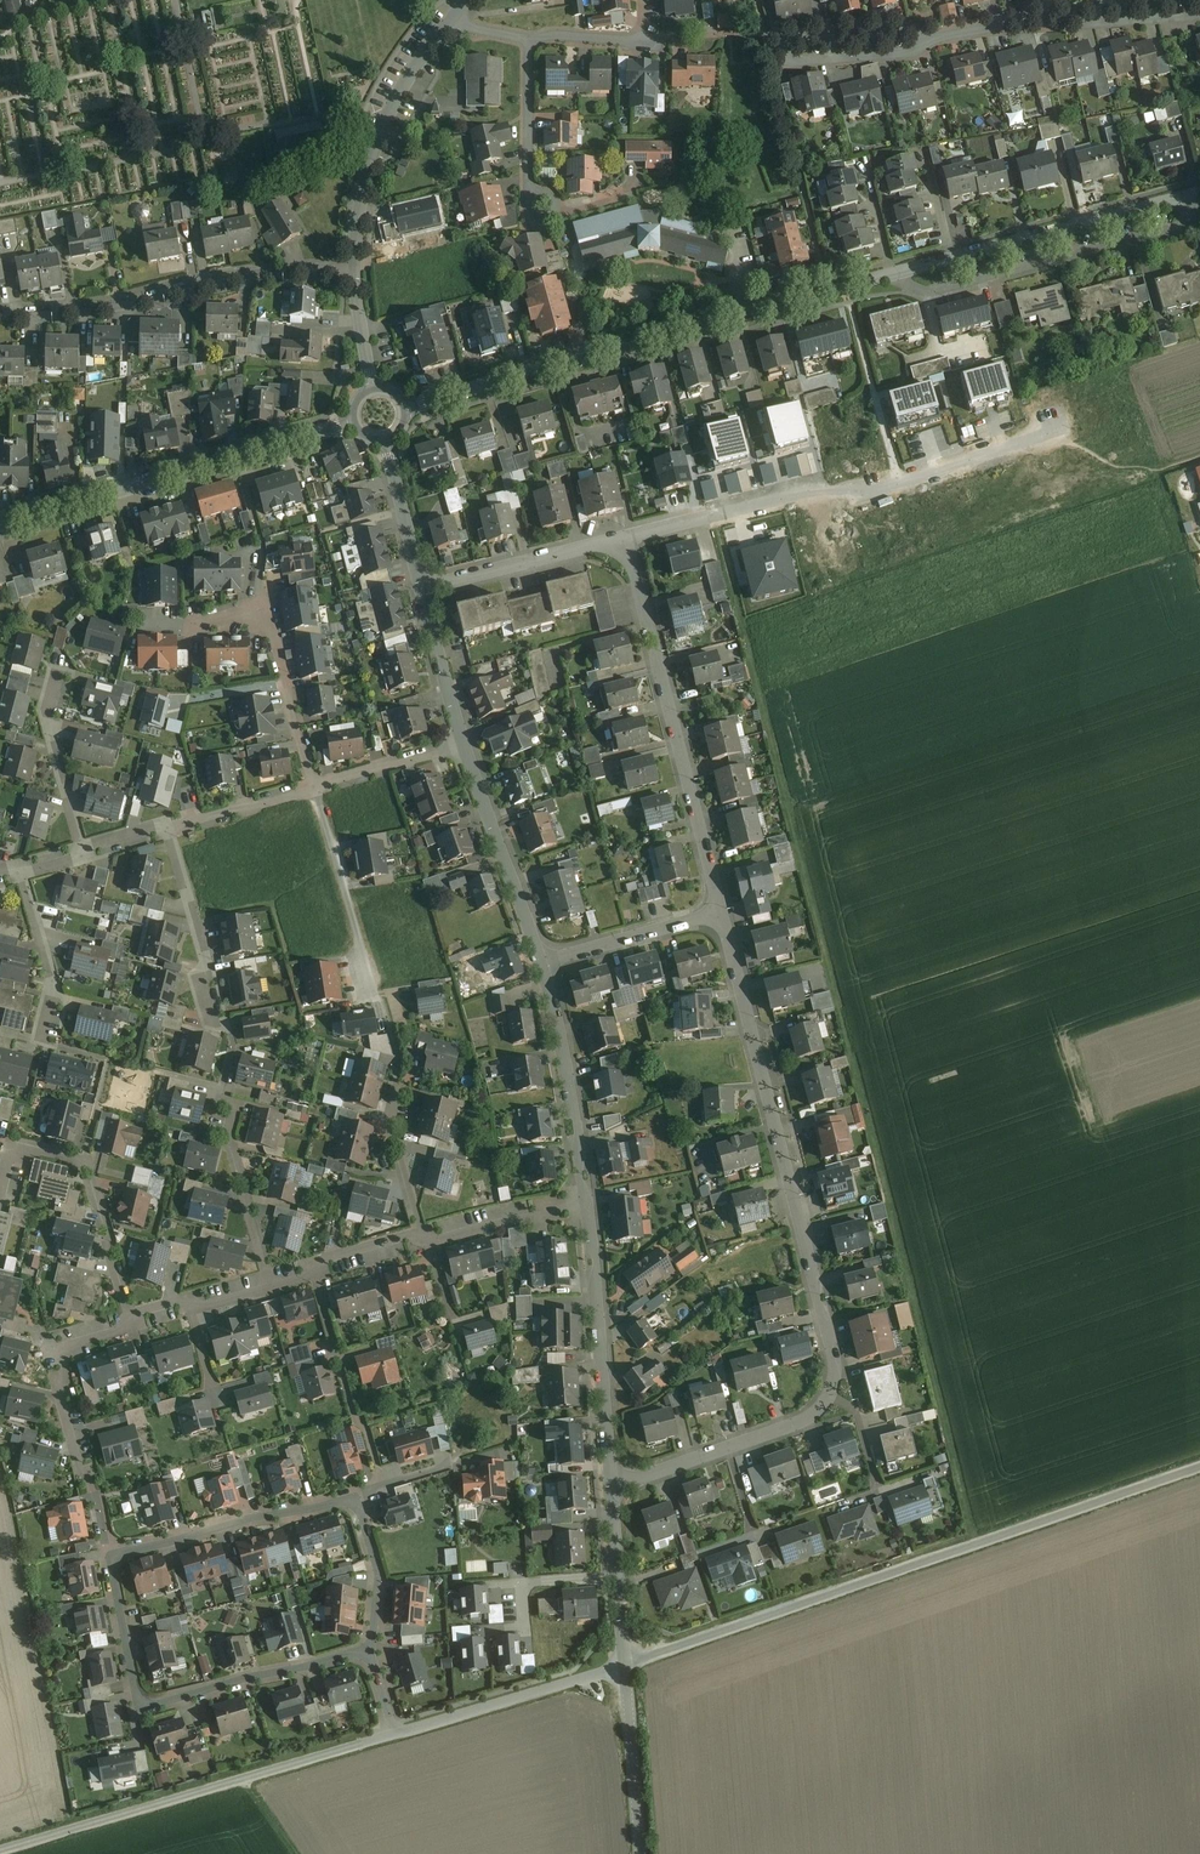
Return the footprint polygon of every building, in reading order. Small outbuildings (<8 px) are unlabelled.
[(7,15),(22,13),(19,0),(4,0),(7,15)] [(573,16),(583,15),(581,0),(571,0),(573,16)] [(604,14),(627,11),(626,0),(602,0),(604,14)] [(665,16),(675,15),(675,17),(686,16),(685,9),(693,9),(691,0),(663,0),(665,16)] [(773,1),(778,21),(794,18),(790,0),(773,0),(773,1)] [(794,18),(811,14),(808,0),(790,0),(794,18)] [(839,15),(858,10),(856,0),(836,0),(839,15)] [(873,9),(895,4),(894,2),(894,0),(872,0),(873,9)] [(954,4),(939,8),(942,23),(957,19),(954,4)] [(734,16),(717,16),(718,29),(735,29),(734,16)] [(609,17),(593,19),(594,28),(610,26),(609,17)] [(1150,43),(1131,48),(1129,39),(1129,40),(1138,77),(1139,77),(1139,76),(1156,72),(1157,72),(1154,60),(1150,43)] [(1174,39),(1162,42),(1166,57),(1178,54),(1174,39)] [(1129,40),(1110,44),(1114,61),(1117,73),(1118,73),(1135,68),(1135,69),(1136,69),(1138,78),(1138,77),(1129,40)] [(1068,49),(1067,49),(1074,77),(1075,78),(1096,73),(1091,54),(1089,55),(1086,44),(1068,49)] [(1067,45),(1049,50),(1053,69),(1055,69),(1056,72),(1058,81),(1074,77),(1067,49),(1068,49),(1067,45)] [(1030,48),(997,57),(1003,83),(1015,80),(1017,87),(1034,82),(1038,81),(1036,73),(1030,48)] [(977,56),(951,62),(957,86),(983,80),(979,65),(977,56)] [(488,57),(465,57),(465,82),(467,82),(467,102),(484,102),(484,107),(499,107),(499,85),(502,85),(501,61),(488,61),(488,57)] [(1166,57),(1154,60),(1157,72),(1156,72),(1157,76),(1170,73),(1166,57)] [(713,59),(687,58),(687,63),(672,63),(672,87),(672,88),(673,87),(688,87),(688,88),(688,87),(702,87),(702,86),(713,86),(713,87),(714,87),(713,87),(714,59),(714,58),(713,59)] [(563,60),(546,60),(546,90),(547,90),(547,87),(556,87),(556,90),(557,90),(565,90),(566,90),(566,78),(566,70),(563,66),(563,60)] [(610,60),(593,60),(593,66),(590,69),(590,78),(590,90),(591,90),(610,90),(610,60)] [(1114,61),(1102,64),(1105,74),(1106,80),(1119,77),(1118,73),(1117,73),(1114,61)] [(990,62),(979,65),(983,80),(994,77),(990,62)] [(649,64),(639,63),(639,64),(628,63),(628,85),(632,85),(631,108),(655,109),(656,86),(657,86),(657,65),(649,64)] [(878,64),(861,68),(862,84),(874,81),(875,82),(882,80),(878,64)] [(1044,71),(1036,73),(1038,81),(1034,82),(1039,99),(1050,96),(1049,91),(1044,75),(1044,71)] [(1056,72),(1044,75),(1049,91),(1060,88),(1058,81),(1056,72)] [(1105,74),(1093,77),(1098,99),(1110,96),(1106,80),(1105,74)] [(820,76),(792,83),(797,101),(805,99),(808,110),(804,111),(805,113),(808,113),(809,113),(828,108),(824,93),(820,76)] [(928,76),(910,80),(917,110),(935,106),(935,105),(930,85),(928,76)] [(578,78),(566,78),(566,90),(565,90),(565,94),(578,94),(578,78)] [(590,78),(578,78),(578,94),(591,94),(591,90),(590,90),(590,78)] [(910,80),(892,85),(893,87),(897,105),(900,115),(917,110),(910,80)] [(862,84),(842,89),(848,113),(861,110),(863,117),(882,113),(875,82),(874,81),(862,84)] [(939,83),(930,85),(935,105),(944,103),(939,83)] [(790,84),(781,86),(785,102),(793,100),(790,84)] [(556,87),(547,87),(547,90),(547,97),(557,97),(557,90),(556,90),(556,87)] [(893,87),(884,89),(888,107),(897,105),(893,87)] [(832,91),(824,93),(828,108),(836,106),(832,91)] [(1178,102),(1152,107),(1156,123),(1181,117),(1178,102)] [(439,108),(430,108),(430,117),(439,117),(439,108)] [(1020,111),(1006,115),(1010,127),(1024,123),(1020,111)] [(578,113),(562,113),(562,127),(575,127),(575,128),(578,128),(578,113)] [(1057,123),(1038,127),(1042,142),(1061,138),(1061,137),(1057,123)] [(311,127),(275,134),(279,152),(315,144),(311,127)] [(492,128),(472,133),(479,163),(480,164),(488,162),(499,159),(497,149),(498,148),(497,143),(510,140),(507,127),(492,130),(492,128)] [(562,127),(554,127),(551,130),(544,130),(544,147),(575,147),(575,128),(575,127),(562,127)] [(1114,127),(1104,130),(1108,145),(1118,143),(1114,127)] [(1070,134),(1061,137),(1061,138),(1065,153),(1075,151),(1074,149),(1070,134)] [(995,142),(994,143),(999,160),(1008,158),(1003,140),(1001,141),(995,142)] [(1178,141),(1149,149),(1155,172),(1184,164),(1178,141)] [(642,144),(626,144),(626,163),(642,163),(642,144)] [(670,144),(642,144),(642,163),(646,163),(646,166),(648,169),(659,169),(661,166),(662,163),(670,163),(670,144)] [(1090,145),(1074,149),(1075,151),(1076,157),(1075,158),(1082,184),(1099,179),(1092,153),(1090,145)] [(937,147),(929,149),(933,166),(941,164),(937,147)] [(1110,148),(1092,153),(1099,179),(1117,175),(1110,148)] [(906,150),(891,152),(894,162),(909,158),(906,150)] [(1050,156),(1017,165),(1024,192),(1057,183),(1050,156)] [(894,162),(886,164),(890,179),(886,180),(890,195),(898,193),(914,189),(916,188),(912,173),(916,172),(912,157),(909,158),(894,162)] [(590,161),(573,161),(573,181),(568,181),(568,195),(590,195),(590,182),(600,183),(600,165),(590,165),(590,161)] [(842,161),(827,164),(829,173),(845,169),(842,161)] [(479,163),(472,165),(474,176),(491,172),(488,162),(480,164),(479,163)] [(973,171),(972,171),(978,193),(977,193),(978,196),(1008,189),(1002,164),(973,171)] [(971,165),(942,172),(949,200),(977,193),(978,193),(972,171),(973,171),(971,165)] [(853,173),(827,180),(831,194),(831,195),(853,189),(857,188),(853,173)] [(498,189),(480,193),(479,190),(460,194),(462,204),(464,204),(470,230),(483,227),(482,222),(500,218),(499,214),(504,213),(503,208),(498,189)] [(853,189),(831,195),(831,194),(827,195),(831,211),(839,209),(855,204),(857,204),(853,189)] [(914,189),(898,193),(900,200),(915,196),(914,189)] [(302,193),(293,198),(297,206),(307,201),(302,193)] [(915,196),(900,200),(902,207),(917,203),(915,196)] [(282,200),(262,212),(273,230),(281,244),(301,233),(282,200)] [(197,202),(188,203),(190,220),(200,219),(197,202)] [(902,207),(893,209),(898,225),(902,224),(906,238),(912,236),(927,233),(932,231),(928,216),(924,217),(920,202),(917,203),(902,207)] [(183,222),(180,203),(170,205),(173,223),(183,222)] [(251,203),(243,203),(246,220),(247,219),(256,217),(251,203)] [(855,204),(839,209),(841,216),(856,212),(855,204)] [(517,205),(503,208),(504,213),(499,214),(500,218),(503,230),(517,227),(517,205)] [(146,207),(142,206),(139,207),(137,209),(136,213),(137,216),(139,218),(142,219),(145,218),(148,216),(149,213),(148,210),(146,207)] [(638,206),(573,224),(583,263),(610,256),(611,258),(622,255),(622,253),(638,248),(638,251),(659,251),(659,248),(675,252),(674,255),(685,258),(686,255),(696,258),(695,260),(706,263),(707,260),(724,265),(729,247),(712,243),(713,238),(696,234),(698,226),(662,216),(662,218),(655,218),(652,215),(651,212),(640,213),(638,206)] [(55,211),(41,214),(44,230),(59,227),(55,211)] [(856,212),(841,216),(843,223),(858,219),(856,212)] [(784,215),(775,217),(776,220),(764,223),(768,237),(771,236),(796,229),(793,215),(785,217),(784,215)] [(81,217),(65,220),(72,257),(102,252),(98,232),(85,235),(81,217)] [(843,223),(835,225),(839,240),(843,239),(847,254),(854,252),(868,248),(873,247),(869,232),(865,233),(861,218),(858,219),(843,223)] [(0,222),(0,223),(2,236),(16,233),(14,219),(0,222)] [(246,220),(224,224),(224,226),(225,226),(229,250),(252,246),(247,219),(246,220)] [(224,226),(202,231),(207,257),(230,252),(229,250),(225,226),(224,226)] [(796,229),(771,236),(776,255),(801,248),(796,229)] [(273,230),(263,236),(271,250),(281,244),(273,230)] [(175,233),(144,239),(148,263),(160,261),(159,258),(178,255),(178,258),(179,257),(175,233)] [(927,233),(912,236),(914,244),(929,240),(927,233)] [(539,237),(513,242),(520,273),(545,267),(546,267),(544,259),(539,237)] [(801,248),(776,255),(778,261),(779,269),(780,268),(791,266),(792,268),(801,266),(801,263),(808,261),(805,247),(801,248)] [(868,248),(854,252),(856,259),(870,255),(868,248)] [(560,256),(544,259),(546,267),(545,267),(547,275),(565,270),(560,256)] [(57,258),(36,262),(41,288),(42,290),(62,286),(57,258)] [(36,259),(16,263),(22,291),(41,288),(36,262),(36,259)] [(778,261),(771,263),(775,278),(782,276),(780,268),(779,269),(778,261)] [(771,263),(764,265),(768,279),(775,278),(771,263)] [(764,265),(757,266),(761,281),(768,279),(764,265)] [(1153,283),(1162,313),(1188,306),(1189,308),(1199,305),(1199,301),(1199,274),(1185,278),(1184,275),(1153,283)] [(554,281),(528,288),(532,303),(530,304),(535,322),(537,321),(542,337),(568,329),(566,323),(569,323),(559,286),(556,286),(554,281)] [(1125,281),(1080,293),(1088,322),(1103,318),(1100,308),(1111,305),(1112,307),(1121,305),(1124,317),(1137,314),(1135,306),(1131,290),(1127,291),(1125,281)] [(1145,286),(1131,290),(1135,306),(1150,302),(1145,286)] [(1059,288),(1028,297),(1027,294),(1016,297),(1022,319),(1038,315),(1041,327),(1068,320),(1059,288)] [(316,293),(291,291),(289,317),(315,319),(315,309),(314,309),(316,293)] [(514,293),(498,298),(503,315),(519,311),(514,293)] [(983,298),(935,311),(942,337),(990,324),(983,298)] [(1008,302),(993,306),(999,326),(1007,323),(1006,319),(1013,317),(1008,302)] [(444,303),(425,309),(427,316),(439,312),(440,316),(447,314),(444,303)] [(917,306),(868,319),(875,345),(924,332),(917,306)] [(488,308),(474,312),(476,318),(490,315),(488,308)] [(237,309),(207,309),(206,334),(220,334),(220,333),(237,333),(237,309)] [(427,316),(404,322),(409,339),(413,337),(433,332),(444,329),(440,316),(439,312),(427,316)] [(476,318),(474,319),(482,348),(482,349),(493,345),(495,350),(506,347),(502,330),(503,329),(498,312),(490,315),(476,318)] [(141,323),(128,322),(128,343),(140,344),(141,323)] [(156,324),(141,323),(140,344),(140,357),(155,357),(156,324)] [(270,324),(257,323),(256,337),(263,338),(269,339),(270,324)] [(842,323),(794,336),(801,362),(849,349),(842,323)] [(179,324),(156,324),(155,357),(178,358),(178,351),(179,324)] [(433,332),(413,337),(423,371),(445,365),(445,364),(453,362),(450,351),(450,350),(448,343),(448,344),(444,329),(433,332)] [(1173,330),(1159,334),(1163,349),(1177,344),(1173,330)] [(120,332),(94,332),(94,357),(120,358),(120,332)] [(321,337),(299,335),(299,345),(298,360),(299,360),(319,361),(321,337)] [(256,337),(248,336),(248,340),(246,355),(261,356),(263,338),(256,337)] [(248,340),(239,339),(238,358),(246,356),(246,355),(248,340)] [(79,341),(46,340),(45,357),(45,369),(46,369),(78,370),(79,370),(79,358),(79,341)] [(780,340),(758,346),(766,373),(788,367),(780,340)] [(299,345),(282,343),(281,361),(299,362),(299,360),(298,360),(299,345)] [(493,345),(482,349),(482,348),(479,349),(481,357),(496,352),(495,350),(493,345)] [(740,346),(718,352),(725,380),(747,374),(740,346)] [(192,351),(178,351),(178,358),(177,369),(192,366),(192,351)] [(0,352),(0,378),(22,379),(23,378),(23,371),(24,352),(0,352)] [(700,353),(678,359),(678,360),(687,391),(700,388),(709,385),(709,384),(709,385),(700,354),(700,353)] [(45,357),(38,357),(38,372),(38,373),(46,373),(46,369),(45,369),(45,357)] [(947,357),(939,360),(943,374),(951,372),(947,357)] [(939,360),(910,368),(914,382),(943,374),(939,360)] [(1002,365),(960,377),(970,412),(1012,400),(1002,365)] [(300,371),(282,369),(281,378),(300,379),(300,371)] [(662,369),(635,375),(636,377),(630,378),(634,396),(640,395),(644,411),(671,404),(667,388),(668,388),(666,381),(665,381),(662,369)] [(38,372),(23,371),(23,378),(22,379),(22,387),(37,387),(38,373),(38,372)] [(799,380),(784,384),(788,398),(803,394),(799,380)] [(599,383),(591,385),(591,388),(573,393),(579,417),(580,417),(579,416),(588,413),(589,418),(613,412),(612,408),(621,406),(615,382),(599,386),(599,383)] [(233,386),(215,389),(217,400),(235,397),(233,386)] [(311,387),(289,386),(287,412),(309,414),(311,387)] [(191,387),(173,391),(175,403),(169,404),(172,418),(190,415),(191,387)] [(281,388),(268,387),(268,397),(272,398),(272,406),(279,407),(281,388)] [(907,424),(908,428),(930,422),(929,417),(938,415),(930,387),(889,398),(897,426),(907,424)] [(700,388),(687,391),(690,399),(700,397),(702,394),(700,388)] [(833,389),(803,397),(807,411),(837,403),(833,389)] [(760,391),(745,395),(749,409),(764,405),(760,391)] [(268,397),(250,396),(248,421),(270,423),(272,406),(272,398),(268,397)] [(97,416),(97,399),(86,399),(86,416),(97,416)] [(214,400),(200,402),(203,418),(200,419),(204,441),(226,437),(222,415),(217,416),(214,400)] [(721,401),(706,405),(710,419),(725,415),(721,401)] [(548,404),(517,413),(524,439),(528,453),(533,452),(529,437),(539,435),(539,434),(554,430),(554,431),(555,430),(548,404)] [(775,454),(808,446),(797,404),(764,412),(766,420),(764,421),(771,448),(773,448),(775,454)] [(123,418),(98,417),(97,426),(112,427),(123,428),(123,418)] [(158,419),(142,422),(148,451),(167,447),(167,448),(178,446),(173,423),(159,425),(158,419)] [(716,471),(750,462),(739,420),(705,429),(707,436),(705,437),(713,464),(715,464),(716,471)] [(57,423),(41,427),(43,436),(59,432),(57,423)] [(112,427),(97,426),(97,442),(90,442),(90,462),(113,462),(113,442),(111,442),(112,427)] [(489,426),(461,434),(468,459),(496,451),(489,426)] [(685,427),(670,431),(674,448),(689,444),(685,427)] [(583,436),(574,439),(579,455),(588,452),(583,436)] [(0,443),(0,487),(8,487),(8,488),(16,488),(16,487),(27,488),(28,460),(24,460),(24,444),(0,443)] [(352,443),(320,456),(321,456),(329,477),(333,476),(335,482),(346,478),(343,471),(361,464),(352,443)] [(62,444),(48,447),(50,457),(45,457),(47,464),(43,465),(47,486),(71,481),(66,460),(62,444)] [(442,444),(428,448),(427,447),(415,450),(421,473),(448,465),(442,444)] [(528,453),(513,457),(517,472),(537,467),(533,452),(528,453)] [(797,457),(802,475),(811,472),(806,454),(797,457)] [(682,456),(655,463),(663,492),(690,485),(682,456)] [(459,459),(450,462),(457,481),(465,478),(459,459)] [(563,460),(546,465),(550,480),(567,476),(563,460)] [(737,473),(742,491),(751,489),(746,470),(737,473)] [(293,474),(256,484),(265,515),(302,504),(293,474)] [(613,477),(596,481),(605,515),(611,513),(621,510),(613,477)] [(367,481),(346,487),(349,499),(370,493),(367,481)] [(596,481),(579,485),(583,500),(582,501),(584,508),(585,508),(587,518),(598,516),(598,517),(605,515),(596,481)] [(319,483),(306,487),(310,503),(324,499),(319,483)] [(231,484),(214,489),(221,514),(238,509),(231,484)] [(214,489),(196,494),(203,519),(221,514),(214,489)] [(457,489),(443,493),(449,514),(462,510),(457,489)] [(562,490),(534,496),(542,529),(570,523),(562,490)] [(516,491),(496,496),(499,506),(509,503),(511,510),(508,511),(520,508),(516,491)] [(349,499),(345,500),(346,500),(342,506),(331,509),(336,525),(376,514),(370,493),(349,499)] [(157,513),(151,515),(151,514),(150,514),(139,517),(148,545),(162,541),(163,544),(164,544),(163,541),(174,538),(175,541),(176,540),(175,537),(190,533),(187,521),(186,521),(181,505),(171,508),(170,508),(170,509),(164,511),(164,510),(163,510),(163,511),(158,512),(157,512),(157,513)] [(507,508),(481,514),(488,543),(514,537),(508,511),(507,508)] [(111,519),(103,521),(103,522),(102,523),(103,525),(84,530),(90,551),(89,551),(90,554),(95,553),(97,561),(118,555),(120,555),(119,550),(112,527),(115,527),(113,520),(111,519)] [(451,519),(430,526),(437,550),(459,543),(451,519)] [(206,523),(199,525),(204,543),(211,541),(206,523)] [(375,523),(346,530),(348,536),(353,539),(356,538),(356,537),(377,531),(375,523)] [(1194,534),(1190,524),(1184,526),(1187,536),(1194,534)] [(377,531),(356,537),(356,538),(359,546),(361,556),(386,550),(380,530),(377,531)] [(781,543),(745,552),(747,561),(743,563),(751,594),(755,593),(757,600),(793,591),(791,584),(796,583),(788,551),(783,552),(781,543)] [(695,544),(666,551),(673,576),(701,569),(695,544)] [(310,546),(280,550),(280,555),(282,570),(283,571),(287,571),(288,575),(302,573),(313,571),(310,546)] [(359,546),(351,548),(348,547),(341,548),(345,561),(361,556),(359,546)] [(58,547),(27,555),(35,581),(65,572),(58,547)] [(128,548),(119,550),(120,555),(118,555),(122,570),(134,567),(128,548)] [(386,550),(361,556),(364,566),(366,575),(366,576),(388,570),(391,570),(386,550)] [(280,555),(267,557),(265,573),(282,570),(280,555)] [(361,556),(345,561),(348,573),(354,571),(356,568),(364,566),(361,556)] [(231,560),(207,560),(208,561),(194,561),(195,592),(196,592),(196,593),(212,593),(212,592),(223,592),(223,593),(239,593),(239,591),(240,591),(240,561),(231,561),(231,560)] [(719,562),(704,566),(708,580),(723,576),(719,562)] [(361,586),(390,579),(388,570),(366,576),(366,575),(362,576),(359,580),(361,586)] [(167,572),(155,572),(146,572),(146,581),(142,582),(142,597),(146,597),(146,606),(155,606),(167,606),(175,606),(175,572),(167,572)] [(302,573),(288,575),(289,586),(303,582),(302,573)] [(30,574),(13,579),(13,582),(18,599),(36,594),(30,574)] [(723,576),(708,580),(712,595),(727,591),(723,576)] [(586,577),(545,588),(547,595),(552,617),(593,607),(594,607),(590,593),(586,577)] [(390,579),(361,586),(363,593),(367,595),(371,594),(370,593),(393,587),(390,579)] [(13,582),(6,585),(12,604),(19,602),(18,599),(13,582)] [(393,587),(370,593),(371,594),(373,602),(376,613),(400,606),(395,587),(393,587)] [(605,589),(590,593),(594,607),(593,607),(600,633),(615,629),(605,589)] [(287,634),(317,628),(310,591),(280,596),(287,634)] [(547,595),(506,605),(511,625),(513,634),(554,624),(552,617),(547,595)] [(504,598),(456,610),(463,638),(511,625),(506,605),(504,598)] [(696,598),(668,605),(674,630),(702,623),(696,598)] [(373,602),(366,604),(363,603),(356,604),(359,617),(376,613),(373,602)] [(400,606),(376,613),(381,633),(381,634),(382,633),(403,628),(406,627),(400,606)] [(376,613),(359,617),(363,633),(371,631),(374,632),(377,634),(381,633),(376,613)] [(125,630),(92,621),(85,647),(118,655),(125,630)] [(68,631),(57,628),(52,647),(63,650),(68,631)] [(403,628),(382,633),(385,643),(405,635),(403,628)] [(44,642),(20,636),(17,649),(13,648),(12,649),(16,650),(12,665),(36,671),(44,642)] [(626,637),(593,646),(597,661),(601,660),(603,670),(599,671),(600,672),(610,669),(633,663),(626,637)] [(134,652),(135,668),(139,668),(148,668),(167,668),(176,668),(181,667),(181,651),(176,651),(176,638),(139,638),(139,652),(134,652)] [(300,680),(330,675),(324,638),(294,644),(300,680)] [(240,641),(240,639),(232,640),(232,642),(227,642),(227,673),(228,673),(228,669),(235,669),(235,671),(246,671),(246,662),(249,662),(248,641),(240,641)] [(221,642),(221,640),(213,640),(213,642),(205,642),(205,663),(208,663),(208,672),(219,671),(219,669),(226,669),(226,673),(227,673),(227,642),(221,642)] [(407,642),(395,645),(398,658),(411,655),(407,642)] [(540,650),(525,654),(536,701),(551,695),(540,650)] [(398,658),(382,663),(386,677),(414,670),(414,669),(413,669),(411,662),(412,662),(411,655),(398,658)] [(715,655),(690,661),(696,687),(722,681),(715,655)] [(743,664),(727,668),(732,685),(748,681),(743,664)] [(610,669),(600,672),(599,671),(595,672),(597,681),(612,677),(610,669)] [(31,675),(11,670),(9,679),(28,684),(31,675)] [(414,670),(386,677),(390,692),(418,684),(416,677),(414,671),(415,670),(414,670)] [(511,685),(506,673),(492,679),(496,691),(497,691),(511,685)] [(612,677),(597,681),(599,689),(614,685),(612,677)] [(28,684),(9,679),(5,693),(25,698),(28,684)] [(492,679),(467,690),(480,719),(504,708),(497,691),(496,691),(492,679)] [(136,685),(116,681),(114,689),(122,691),(121,695),(131,698),(136,685)] [(614,685),(599,689),(603,704),(606,703),(608,712),(609,712),(618,710),(638,705),(632,681),(614,685)] [(114,689),(89,682),(83,704),(100,708),(97,718),(95,718),(95,719),(113,724),(121,695),(122,691),(114,689)] [(330,690),(307,694),(311,717),(327,715),(334,713),(334,711),(334,710),(332,699),(332,697),(333,696),(332,692),(331,691),(330,690)] [(5,693),(1,707),(0,707),(0,708),(1,709),(0,711),(0,722),(21,727),(29,699),(25,698),(5,693)] [(169,702),(148,697),(141,722),(149,724),(148,727),(161,730),(162,728),(169,702)] [(711,697),(696,700),(699,709),(713,705),(711,697)] [(268,701),(238,706),(239,714),(238,714),(241,733),(242,732),(243,741),(274,736),(273,729),(275,729),(271,707),(269,707),(268,701)] [(536,701),(514,711),(518,720),(529,715),(529,716),(541,712),(536,701)] [(403,708),(381,714),(383,722),(394,719),(393,718),(405,715),(403,708)] [(344,709),(334,710),(334,711),(334,713),(327,715),(328,722),(346,719),(344,709)] [(608,712),(597,715),(599,723),(607,721),(607,720),(620,717),(618,710),(609,712),(608,712)] [(405,715),(393,718),(394,719),(396,729),(395,730),(398,741),(411,738),(410,737),(426,733),(420,711),(405,715)] [(518,720),(486,733),(483,741),(490,744),(494,754),(507,748),(510,756),(531,748),(527,738),(536,734),(529,716),(529,715),(518,720)] [(620,717),(607,720),(607,721),(609,728),(624,724),(622,716),(620,717)] [(737,716),(719,720),(721,727),(733,724),(733,725),(738,724),(737,716)] [(624,724),(609,728),(613,743),(616,742),(619,752),(648,744),(642,720),(624,724)] [(721,727),(705,731),(708,746),(736,739),(733,725),(733,724),(721,727)] [(123,736),(106,731),(104,739),(107,740),(106,745),(118,748),(120,749),(123,736)] [(104,739),(79,732),(72,757),(101,764),(113,767),(118,748),(106,745),(107,740),(104,739)] [(358,732),(343,734),(347,759),(362,756),(358,732)] [(35,739),(16,734),(13,742),(33,747),(35,739)] [(343,734),(327,737),(329,750),(331,761),(332,761),(347,759),(343,734)] [(383,750),(379,736),(372,737),(374,752),(383,750)] [(736,739),(708,746),(712,761),(728,757),(740,754),(739,753),(736,739)] [(266,745),(246,748),(248,760),(260,758),(260,757),(268,756),(266,745)] [(36,754),(12,747),(8,762),(4,760),(4,762),(8,763),(5,776),(28,782),(36,754)] [(597,747),(582,751),(586,767),(601,763),(597,747)] [(329,750),(322,751),(325,766),(333,765),(332,761),(331,761),(329,750)] [(268,756),(260,757),(260,758),(264,779),(290,775),(287,753),(268,756)] [(740,754),(728,757),(729,764),(750,759),(749,755),(744,756),(743,753),(739,753),(740,754)] [(239,756),(230,758),(231,759),(232,768),(234,767),(235,771),(242,770),(239,756)] [(152,758),(141,799),(141,801),(142,802),(145,803),(161,807),(167,808),(176,775),(169,773),(172,763),(152,758)] [(231,759),(206,763),(211,790),(217,789),(218,790),(220,792),(227,791),(229,788),(228,787),(235,786),(234,779),(235,775),(235,771),(234,767),(232,768),(231,759)] [(652,759),(621,766),(627,790),(658,782),(652,759)] [(750,759),(729,764),(731,771),(743,768),(743,769),(752,767),(751,759),(750,759)] [(535,761),(523,765),(525,771),(537,767),(535,761)] [(601,764),(588,767),(591,781),(605,778),(601,764)] [(541,781),(507,793),(510,802),(513,801),(514,805),(530,800),(528,796),(533,794),(534,798),(546,794),(552,791),(543,768),(537,770),(541,781)] [(731,771),(715,775),(719,790),(746,783),(743,769),(743,768),(731,771)] [(413,769),(401,773),(405,784),(413,781),(412,781),(417,780),(415,775),(413,769)] [(520,773),(504,779),(506,786),(504,786),(507,793),(541,781),(537,770),(537,769),(525,774),(526,776),(522,777),(520,773)] [(424,771),(415,775),(417,780),(412,781),(413,781),(414,785),(427,780),(424,771)] [(414,785),(410,786),(417,804),(444,794),(438,776),(427,780),(414,785)] [(100,782),(84,778),(81,792),(90,794),(92,787),(98,789),(100,782)] [(746,783),(719,790),(722,805),(738,801),(750,798),(750,797),(746,783)] [(98,789),(92,787),(90,794),(85,812),(117,820),(124,796),(98,789)] [(48,795),(27,789),(23,804),(25,804),(18,830),(30,833),(29,836),(43,840),(52,809),(45,808),(48,795)] [(444,794),(417,804),(423,822),(450,812),(444,794)] [(750,798),(738,801),(740,808),(757,804),(756,796),(750,797),(750,798)] [(667,798),(641,804),(647,828),(673,821),(667,798)] [(630,799),(610,804),(613,813),(632,808),(630,799)] [(552,800),(532,807),(536,819),(545,816),(545,817),(557,813),(552,800)] [(757,804),(740,808),(741,815),(754,812),(754,813),(759,812),(757,804)] [(741,815),(727,819),(728,826),(727,827),(729,834),(758,827),(754,813),(754,812),(741,815)] [(456,814),(439,820),(442,828),(443,828),(459,822),(456,814)] [(536,819),(521,825),(531,852),(555,844),(545,817),(545,816),(536,819)] [(758,827),(729,834),(731,842),(732,842),(734,849),(761,843),(758,827)] [(442,828),(423,835),(427,848),(439,844),(437,840),(446,836),(443,828),(442,828)] [(446,836),(437,840),(439,844),(445,864),(473,854),(464,830),(446,836)] [(785,835),(766,840),(768,849),(772,848),(787,844),(785,835)] [(664,840),(651,843),(652,850),(665,847),(664,840)] [(382,844),(354,848),(357,864),(385,860),(382,844)] [(787,844),(772,848),(777,865),(793,861),(788,844),(787,844)] [(679,846),(655,853),(659,869),(683,863),(679,846)] [(160,865),(135,859),(127,890),(147,895),(152,896),(152,895),(160,865)] [(577,859),(557,864),(561,876),(571,873),(571,874),(581,872),(577,859)] [(385,860),(357,864),(359,880),(387,876),(385,860)] [(683,863),(659,869),(664,885),(687,879),(683,863)] [(767,867),(736,875),(743,900),(773,892),(767,867)] [(109,871),(96,868),(92,884),(97,885),(97,886),(105,888),(109,871)] [(561,876),(544,881),(550,899),(576,891),(571,874),(571,873),(561,876)] [(462,874),(447,880),(451,891),(466,886),(462,874)] [(490,876),(469,884),(479,910),(499,902),(490,876)] [(438,877),(423,882),(428,898),(444,892),(438,877)] [(85,883),(68,879),(68,878),(67,878),(61,903),(91,911),(97,886),(97,885),(92,884),(85,882),(85,883)] [(658,886),(644,890),(647,903),(661,899),(658,886)] [(644,889),(637,891),(641,905),(647,903),(644,890),(644,889)] [(576,891),(550,899),(556,922),(583,914),(576,891)] [(165,898),(152,895),(152,896),(147,895),(144,908),(144,909),(150,911),(161,913),(165,898)] [(0,905),(0,944),(15,948),(22,923),(14,921),(17,909),(0,905)] [(144,908),(133,906),(128,924),(146,929),(150,911),(144,909),(144,908)] [(800,915),(785,919),(788,932),(804,928),(800,915)] [(226,916),(215,917),(216,925),(221,924),(227,923),(226,916)] [(227,923),(221,924),(223,937),(222,937),(224,944),(226,957),(238,955),(255,952),(250,919),(233,922),(227,923)] [(178,931),(151,924),(143,956),(170,963),(178,931)] [(784,928),(752,936),(755,951),(757,959),(758,962),(775,958),(777,966),(793,962),(791,954),(789,945),(789,943),(788,943),(784,928)] [(110,933),(108,940),(122,944),(124,937),(110,933)] [(124,947),(103,941),(101,951),(109,953),(108,958),(120,961),(124,947)] [(0,944),(0,957),(5,958),(0,977),(0,989),(24,995),(29,973),(24,972),(29,951),(15,948),(0,944)] [(93,952),(78,948),(72,969),(82,972),(85,975),(102,980),(108,958),(109,953),(101,951),(94,949),(93,952)] [(514,949),(495,956),(495,957),(481,962),(486,973),(499,968),(504,981),(524,974),(514,949)] [(705,949),(674,958),(677,971),(680,981),(681,981),(711,972),(705,949)] [(755,951),(745,954),(749,968),(751,967),(749,961),(757,959),(755,951)] [(475,955),(468,957),(473,968),(479,966),(475,955)] [(655,955),(625,964),(632,988),(652,983),(651,982),(660,979),(660,980),(662,980),(655,955)] [(226,957),(221,957),(222,965),(233,963),(232,956),(226,957)] [(256,959),(234,963),(236,977),(252,975),(253,976),(258,975),(256,959)] [(757,959),(749,961),(751,967),(759,965),(758,962),(757,959)] [(313,962),(300,964),(301,971),(304,971),(315,969),(313,962)] [(119,965),(113,963),(110,974),(117,975),(119,965)] [(315,969),(304,971),(310,1005),(340,1000),(335,966),(315,969)] [(605,969),(580,976),(582,983),(587,998),(588,998),(611,991),(605,969)] [(677,971),(670,973),(675,993),(684,993),(681,981),(680,981),(677,971)] [(179,980),(154,974),(147,1000),(167,1006),(172,1007),(173,1005),(179,980)] [(236,977),(230,978),(234,1006),(249,1004),(248,999),(256,998),(256,995),(259,994),(257,981),(254,982),(253,976),(252,975),(236,977)] [(797,976),(764,985),(770,1010),(804,1002),(797,976)] [(439,981),(418,984),(419,992),(441,989),(439,981)] [(582,983),(571,986),(577,1008),(589,1004),(588,998),(587,998),(582,983)] [(628,987),(619,989),(620,992),(624,1008),(634,1005),(628,987)] [(0,989),(0,1003),(8,1005),(3,1026),(2,1027),(19,1031),(24,1032),(33,997),(24,995),(0,989)] [(419,992),(417,993),(421,1016),(445,1012),(441,989),(419,992)] [(711,991),(695,992),(696,1001),(708,1000),(712,1000),(711,991)] [(620,992),(611,994),(616,1010),(624,1008),(620,992)] [(830,992),(809,998),(813,1014),(821,1012),(834,1009),(830,992)] [(506,997),(493,999),(495,1015),(508,1013),(506,997)] [(696,1001),(680,1002),(681,1018),(710,1015),(708,1000),(696,1001)] [(616,1010),(612,1011),(616,1024),(640,1017),(637,1004),(634,1005),(616,1010)] [(186,1008),(173,1005),(172,1007),(167,1006),(164,1019),(182,1024),(186,1008)] [(131,1011),(113,1006),(111,1015),(116,1016),(114,1020),(128,1023),(131,1011)] [(111,1015),(82,1008),(76,1033),(109,1041),(114,1020),(116,1016),(111,1015)] [(273,1008),(251,1012),(253,1020),(267,1017),(267,1018),(274,1017),(273,1008)] [(374,1011),(340,1016),(344,1037),(352,1039),(368,1036),(377,1035),(378,1035),(374,1011)] [(530,1012),(508,1016),(513,1045),(535,1041),(530,1012)] [(813,1014),(797,1018),(800,1029),(815,1026),(824,1024),(821,1012),(813,1014)] [(710,1015),(681,1018),(682,1033),(699,1032),(711,1031),(711,1030),(710,1015)] [(253,1020),(243,1021),(246,1040),(259,1038),(259,1040),(270,1038),(267,1018),(267,1017),(253,1020)] [(164,1019),(163,1019),(161,1028),(180,1033),(182,1024),(164,1019)] [(612,1021),(584,1029),(591,1055),(619,1047),(612,1021)] [(0,1026),(0,1036),(15,1040),(17,1040),(19,1031),(2,1027),(3,1026),(0,1026)] [(800,1029),(798,1030),(799,1031),(791,1033),(794,1041),(793,1041),(797,1059),(822,1053),(815,1026),(800,1029)] [(711,1031),(699,1032),(700,1041),(721,1039),(720,1030),(711,1030),(711,1031)] [(432,1035),(420,1032),(415,1052),(426,1054),(429,1042),(430,1042),(432,1035)] [(216,1041),(190,1035),(182,1067),(208,1073),(216,1041)] [(387,1036),(378,1037),(377,1035),(368,1036),(371,1051),(381,1054),(393,1057),(387,1036)] [(0,1036),(0,1051),(11,1054),(15,1040),(0,1036)] [(430,1042),(429,1042),(426,1054),(426,1057),(428,1060),(426,1067),(452,1074),(458,1049),(430,1042)] [(371,1051),(364,1050),(364,1053),(361,1062),(378,1067),(381,1054),(371,1051)] [(0,1051),(0,1081),(24,1087),(31,1059),(11,1054),(0,1051)] [(393,1057),(381,1054),(378,1067),(385,1068),(394,1057),(393,1057)] [(618,1055),(600,1060),(602,1076),(622,1073),(622,1070),(620,1070),(618,1055)] [(83,1065),(52,1057),(51,1062),(46,1082),(77,1090),(83,1065)] [(275,1065),(243,1057),(236,1083),(260,1089),(269,1091),(270,1085),(275,1065)] [(846,1057),(829,1062),(832,1071),(848,1067),(846,1057)] [(51,1062),(40,1059),(35,1079),(46,1082),(51,1062)] [(537,1060),(513,1064),(518,1092),(543,1088),(541,1077),(540,1077),(537,1060)] [(361,1062),(357,1061),(356,1063),(359,1063),(357,1071),(354,1070),(352,1079),(380,1086),(385,1068),(378,1067),(361,1062)] [(828,1071),(802,1078),(810,1107),(836,1100),(828,1071)] [(594,1077),(595,1084),(594,1084),(595,1093),(596,1092),(597,1102),(626,1098),(622,1073),(602,1076),(594,1077)] [(188,1083),(170,1079),(166,1093),(174,1095),(175,1090),(186,1093),(188,1083)] [(380,1086),(352,1079),(346,1103),(374,1110),(380,1086)] [(270,1085),(269,1091),(260,1089),(257,1103),(276,1108),(281,1088),(270,1085)] [(717,1086),(694,1088),(695,1095),(704,1094),(717,1093),(717,1086)] [(186,1093),(175,1090),(174,1095),(177,1096),(172,1116),(198,1123),(205,1098),(186,1093)] [(717,1093),(704,1094),(707,1124),(733,1122),(730,1092),(717,1093)] [(344,1100),(325,1095),(322,1104),(337,1108),(342,1109),(344,1100)] [(464,1100),(449,1096),(447,1104),(455,1106),(455,1107),(462,1109),(464,1100)] [(1,1098),(0,1101),(0,1120),(9,1123),(14,1101),(1,1098)] [(447,1104),(427,1099),(422,1118),(451,1125),(455,1107),(455,1106),(447,1104)] [(93,1106),(82,1103),(80,1110),(81,1110),(79,1120),(89,1122),(93,1106)] [(80,1110),(55,1104),(49,1126),(47,1135),(47,1136),(73,1143),(79,1120),(81,1110),(80,1110)] [(537,1107),(518,1111),(519,1118),(525,1117),(536,1115),(536,1114),(538,1114),(539,1114),(537,1107)] [(851,1107),(834,1112),(836,1122),(842,1121),(843,1125),(855,1122),(851,1107)] [(342,1109),(337,1108),(334,1120),(345,1123),(346,1123),(355,1125),(358,1113),(342,1109)] [(814,1108),(798,1113),(800,1120),(816,1116),(814,1108)] [(283,1117),(255,1110),(251,1127),(278,1133),(283,1117)] [(302,1114),(287,1110),(285,1118),(300,1122),(302,1114)] [(113,1116),(102,1113),(100,1121),(107,1122),(107,1119),(112,1120),(113,1116)] [(536,1114),(536,1115),(525,1117),(530,1142),(551,1138),(547,1113),(539,1114),(538,1114),(536,1114)] [(451,1125),(422,1118),(417,1136),(438,1141),(446,1143),(446,1142),(451,1125)] [(836,1122),(826,1125),(826,1126),(816,1129),(823,1156),(849,1149),(843,1125),(842,1121),(836,1122)] [(130,1128),(110,1123),(102,1153),(122,1158),(125,1146),(137,1149),(141,1132),(129,1129),(130,1128)] [(355,1125),(346,1123),(345,1123),(341,1141),(367,1148),(372,1129),(355,1125)] [(198,1133),(205,1135),(207,1125),(200,1124),(198,1133)] [(49,1126),(45,1125),(42,1125),(41,1127),(40,1130),(40,1132),(42,1133),(47,1135),(49,1126)] [(278,1133),(251,1127),(247,1143),(268,1148),(274,1150),(275,1148),(278,1133)] [(196,1136),(180,1133),(178,1141),(191,1144),(194,1145),(196,1136)] [(731,1144),(716,1148),(724,1175),(760,1165),(752,1137),(737,1142),(737,1140),(730,1142),(731,1144)] [(649,1139),(629,1143),(633,1164),(646,1162),(643,1148),(651,1146),(649,1139)] [(367,1148),(341,1141),(336,1160),(363,1166),(367,1148)] [(446,1143),(438,1141),(435,1150),(451,1154),(453,1144),(446,1142),(446,1143)] [(194,1145),(191,1144),(185,1167),(213,1173),(219,1151),(194,1145)] [(617,1145),(596,1150),(602,1178),(623,1174),(617,1145)] [(284,1150),(275,1148),(274,1150),(268,1148),(266,1155),(282,1159),(284,1150)] [(451,1154),(435,1150),(432,1162),(447,1165),(447,1166),(455,1160),(457,1155),(451,1154)] [(551,1154),(529,1156),(532,1184),(555,1181),(551,1154)] [(857,1159),(840,1163),(843,1171),(847,1170),(848,1173),(860,1169),(857,1159)] [(68,1170),(35,1161),(30,1182),(41,1185),(39,1193),(54,1196),(53,1201),(56,1202),(55,1206),(56,1207),(55,1211),(62,1213),(73,1216),(75,1209),(79,1194),(69,1192),(70,1186),(64,1184),(68,1170)] [(346,1165),(327,1161),(325,1170),(344,1174),(346,1165)] [(432,1162),(425,1188),(434,1190),(434,1192),(447,1195),(450,1181),(454,1179),(455,1175),(453,1171),(446,1169),(447,1166),(447,1165),(432,1162)] [(303,1172),(276,1165),(272,1182),(299,1188),(303,1172)] [(325,1170),(309,1166),(307,1174),(323,1178),(325,1170)] [(153,1172),(135,1168),(131,1184),(132,1184),(149,1189),(153,1172)] [(843,1171),(818,1178),(824,1201),(834,1198),(853,1193),(848,1173),(847,1170),(843,1171)] [(344,1174),(340,1187),(347,1189),(350,1176),(344,1174)] [(202,1184),(186,1180),(183,1192),(194,1195),(195,1191),(200,1192),(202,1184)] [(649,1181),(628,1185),(629,1192),(636,1191),(638,1198),(652,1195),(649,1181)] [(299,1188),(272,1182),(268,1198),(295,1205),(299,1188)] [(149,1189),(132,1184),(130,1193),(147,1197),(149,1189)] [(372,1189),(356,1185),(349,1211),(366,1215),(372,1189)] [(389,1193),(372,1189),(366,1215),(382,1219),(383,1215),(387,1201),(389,1193)] [(200,1192),(195,1191),(194,1195),(189,1217),(221,1225),(227,1199),(200,1192)] [(130,1193),(126,1192),(123,1194),(122,1197),(124,1200),(125,1200),(123,1206),(121,1206),(119,1207),(118,1211),(119,1214),(121,1214),(119,1222),(121,1223),(121,1220),(128,1222),(128,1224),(132,1225),(132,1223),(141,1225),(141,1228),(142,1228),(150,1198),(147,1197),(130,1193)] [(726,1192),(709,1197),(712,1207),(728,1202),(726,1192)] [(762,1192),(732,1200),(738,1226),(769,1218),(762,1192)] [(834,1198),(824,1201),(826,1210),(837,1207),(834,1198)] [(638,1200),(610,1204),(614,1242),(642,1238),(638,1200)] [(393,1203),(387,1201),(383,1215),(390,1217),(394,1203),(393,1203)] [(315,1209),(299,1204),(297,1213),(313,1217),(315,1209)] [(883,1204),(869,1208),(873,1223),(887,1220),(883,1204)] [(29,1212),(10,1208),(8,1218),(9,1219),(8,1225),(25,1229),(29,1212)] [(297,1213),(276,1208),(273,1218),(280,1220),(281,1219),(295,1222),(297,1213)] [(84,1211),(75,1209),(73,1216),(62,1213),(60,1220),(81,1225),(84,1211)] [(0,1216),(0,1256),(1,1256),(3,1257),(4,1252),(1,1251),(8,1225),(9,1219),(8,1218),(0,1216)] [(295,1222),(281,1219),(280,1220),(274,1247),(297,1253),(304,1225),(295,1222)] [(60,1220),(59,1220),(55,1235),(67,1238),(62,1258),(79,1262),(77,1269),(93,1273),(96,1262),(87,1259),(92,1242),(85,1240),(88,1227),(81,1225),(60,1220)] [(863,1223),(832,1231),(838,1256),(869,1248),(863,1223)] [(525,1227),(508,1231),(508,1236),(510,1249),(512,1249),(526,1247),(527,1247),(525,1227)] [(224,1235),(202,1229),(200,1238),(213,1241),(222,1243),(224,1235)] [(508,1236),(501,1237),(502,1252),(503,1262),(514,1261),(512,1249),(510,1249),(508,1236)] [(487,1240),(467,1246),(474,1272),(493,1267),(494,1267),(491,1255),(487,1240)] [(222,1243),(213,1241),(207,1266),(227,1271),(228,1267),(239,1270),(245,1249),(222,1243)] [(557,1243),(545,1245),(545,1244),(544,1244),(544,1245),(537,1245),(537,1246),(537,1247),(540,1247),(541,1264),(532,1265),(534,1289),(558,1287),(558,1282),(568,1280),(565,1243),(558,1243),(557,1243)] [(190,1248),(174,1244),(170,1261),(186,1265),(190,1248)] [(169,1252),(141,1246),(133,1279),(160,1286),(169,1252)] [(467,1246),(447,1251),(450,1265),(454,1277),(474,1272),(467,1246)] [(537,1247),(537,1246),(527,1247),(526,1247),(528,1265),(532,1265),(541,1264),(540,1247),(537,1247)] [(690,1248),(673,1261),(680,1272),(698,1259),(690,1248)] [(503,1262),(502,1252),(491,1255),(494,1267),(493,1267),(495,1274),(504,1271),(503,1262)] [(658,1252),(624,1276),(638,1296),(672,1272),(658,1252)] [(2,1271),(14,1274),(17,1258),(6,1255),(2,1271)] [(879,1258),(863,1262),(865,1271),(881,1266),(879,1258)] [(77,1269),(59,1265),(55,1283),(72,1287),(67,1309),(57,1306),(54,1318),(62,1320),(69,1318),(70,1310),(84,1314),(86,1303),(93,1305),(96,1294),(93,1290),(91,1290),(92,1285),(94,1286),(100,1284),(101,1282),(99,1275),(93,1273),(77,1269)] [(450,1265),(443,1267),(448,1286),(456,1284),(454,1277),(450,1265)] [(418,1268),(410,1270),(409,1269),(401,1271),(409,1299),(416,1297),(424,1295),(425,1294),(422,1284),(418,1268)] [(394,1275),(386,1277),(390,1293),(393,1303),(394,1303),(409,1299),(401,1271),(393,1274),(394,1275)] [(872,1274),(851,1279),(851,1277),(844,1279),(849,1302),(860,1299),(860,1298),(877,1294),(877,1295),(878,1294),(872,1272),(871,1272),(872,1274)] [(0,1278),(0,1317),(5,1318),(11,1320),(12,1319),(20,1283),(0,1278)] [(370,1281),(357,1284),(357,1285),(351,1287),(360,1315),(378,1310),(375,1299),(371,1283),(370,1281)] [(382,1295),(378,1281),(371,1283),(375,1299),(382,1297),(382,1295)] [(432,1282),(422,1284),(425,1294),(424,1295),(427,1302),(437,1299),(432,1282)] [(351,1287),(345,1288),(345,1287),(334,1291),(334,1293),(339,1309),(342,1320),(360,1315),(351,1287)] [(787,1289),(756,1297),(762,1322),(764,1321),(779,1318),(793,1314),(787,1289)] [(293,1296),(282,1300),(286,1314),(287,1316),(294,1314),(296,1321),(307,1318),(306,1317),(315,1314),(309,1292),(300,1294),(298,1293),(295,1294),(293,1296)] [(334,1293),(327,1295),(332,1311),(339,1309),(334,1293)] [(390,1293),(382,1295),(382,1297),(387,1313),(396,1311),(394,1303),(393,1303),(390,1293)] [(424,1295),(416,1297),(418,1305),(421,1304),(423,1305),(426,1304),(427,1302),(424,1295)] [(531,1297),(515,1298),(516,1321),(532,1321),(531,1297)] [(273,1318),(286,1314),(282,1300),(282,1299),(269,1302),(273,1318)] [(642,1299),(626,1310),(630,1316),(646,1305),(642,1299)] [(269,1302),(261,1305),(262,1307),(263,1307),(266,1320),(273,1318),(269,1302)] [(915,1328),(908,1303),(895,1306),(896,1314),(898,1313),(902,1331),(915,1328)] [(506,1305),(489,1310),(492,1322),(507,1318),(506,1305)] [(262,1307),(246,1312),(248,1320),(249,1320),(255,1341),(271,1336),(266,1320),(263,1307),(262,1307)] [(566,1320),(566,1309),(558,1310),(558,1315),(541,1315),(542,1349),(552,1349),(552,1351),(558,1351),(558,1349),(581,1349),(580,1320),(566,1320)] [(884,1317),(851,1325),(859,1360),(880,1355),(892,1352),(892,1351),(889,1351),(885,1335),(888,1334),(884,1317)] [(24,1322),(12,1319),(11,1320),(5,1318),(2,1330),(17,1333),(21,1334),(24,1322)] [(779,1318),(764,1321),(768,1334),(777,1332),(782,1331),(779,1318)] [(236,1322),(222,1326),(223,1327),(209,1331),(217,1360),(229,1357),(228,1355),(236,1352),(237,1358),(249,1354),(248,1351),(257,1349),(255,1341),(249,1320),(248,1320),(237,1323),(236,1322)] [(643,1321),(628,1332),(640,1350),(656,1339),(643,1321)] [(489,1322),(463,1330),(469,1351),(495,1343),(489,1322)] [(782,1331),(777,1332),(779,1341),(795,1338),(793,1328),(782,1331)] [(2,1330),(0,1336),(0,1338),(5,1340),(14,1342),(17,1333),(2,1330)] [(896,1332),(888,1334),(885,1335),(889,1351),(892,1351),(900,1349),(901,1349),(896,1332)] [(425,1334),(417,1338),(423,1348),(431,1344),(425,1334)] [(795,1338),(779,1341),(782,1350),(779,1351),(783,1366),(812,1359),(806,1335),(795,1338)] [(393,1337),(376,1342),(379,1354),(390,1351),(390,1352),(397,1350),(393,1337)] [(186,1338),(153,1347),(154,1349),(159,1368),(167,1366),(168,1371),(193,1364),(186,1338)] [(14,1342),(5,1340),(0,1360),(11,1363),(9,1370),(22,1373),(24,1366),(25,1367),(30,1346),(14,1342)] [(131,1344),(108,1351),(109,1354),(110,1354),(117,1379),(138,1373),(139,1373),(135,1358),(131,1344)] [(308,1344),(289,1350),(293,1365),(294,1365),(313,1360),(308,1344)] [(154,1349),(144,1352),(145,1355),(150,1373),(151,1376),(158,1374),(157,1369),(159,1368),(154,1349)] [(892,1352),(880,1355),(881,1362),(902,1356),(900,1349),(892,1351),(892,1352)] [(379,1354),(357,1360),(364,1384),(380,1379),(382,1387),(398,1382),(390,1352),(390,1351),(379,1354)] [(109,1354),(87,1360),(93,1380),(95,1389),(96,1389),(118,1382),(117,1379),(110,1354),(109,1354)] [(719,1354),(707,1363),(708,1367),(713,1366),(722,1364),(719,1354)] [(145,1355),(135,1358),(139,1373),(138,1373),(139,1376),(150,1373),(145,1355)] [(770,1355),(761,1357),(765,1370),(773,1368),(770,1355)] [(748,1364),(733,1368),(732,1364),(731,1365),(737,1392),(768,1384),(765,1370),(761,1357),(747,1360),(748,1364)] [(313,1360),(294,1365),(297,1377),(304,1376),(303,1375),(318,1371),(315,1359),(313,1360)] [(655,1361),(643,1370),(651,1381),(658,1376),(664,1385),(669,1381),(655,1361)] [(878,1363),(864,1367),(866,1374),(880,1370),(878,1363)] [(722,1364),(713,1366),(717,1383),(726,1381),(722,1364)] [(641,1367),(623,1379),(637,1398),(654,1386),(651,1381),(643,1370),(641,1367)] [(318,1371),(303,1375),(304,1376),(308,1392),(307,1392),(309,1401),(334,1394),(327,1368),(318,1371)] [(538,1368),(511,1372),(514,1399),(529,1397),(529,1392),(540,1391),(538,1368)] [(866,1374),(863,1375),(873,1413),(884,1410),(898,1407),(901,1406),(896,1387),(898,1387),(898,1386),(896,1386),(891,1368),(880,1370),(866,1374)] [(270,1372),(253,1377),(256,1388),(266,1386),(266,1387),(273,1385),(270,1372)] [(575,1372),(548,1375),(551,1409),(578,1406),(575,1372)] [(0,1379),(0,1387),(8,1389),(10,1382),(0,1379)] [(93,1380),(82,1383),(88,1406),(100,1403),(96,1389),(95,1389),(93,1380)] [(256,1388),(235,1394),(240,1411),(253,1408),(254,1411),(263,1409),(262,1405),(271,1403),(266,1387),(266,1386),(256,1388)] [(719,1386),(690,1393),(695,1417),(725,1410),(719,1386)] [(43,1397),(12,1390),(6,1415),(37,1422),(43,1397)] [(677,1392),(667,1394),(670,1407),(679,1405),(677,1392)] [(189,1395),(156,1404),(160,1417),(178,1411),(178,1410),(192,1406),(189,1395)] [(192,1406),(178,1410),(178,1411),(185,1435),(213,1427),(206,1402),(192,1406)] [(738,1424),(745,1423),(740,1402),(733,1404),(738,1424)] [(898,1407),(884,1410),(887,1422),(901,1419),(898,1407)] [(142,1408),(125,1413),(128,1426),(146,1421),(142,1408)] [(671,1412),(640,1419),(646,1444),(647,1443),(665,1438),(665,1439),(677,1436),(671,1412)] [(922,1413),(905,1418),(908,1427),(924,1423),(922,1413)] [(570,1419),(544,1422),(545,1431),(556,1430),(567,1429),(571,1429),(570,1419)] [(444,1425),(425,1430),(425,1431),(428,1439),(446,1435),(444,1425)] [(134,1429),(101,1438),(108,1465),(129,1459),(130,1461),(132,1461),(131,1455),(140,1452),(134,1429)] [(580,1435),(568,1436),(567,1429),(556,1430),(559,1465),(582,1464),(580,1435)] [(359,1432),(354,1430),(344,1433),(348,1447),(353,1446),(355,1454),(364,1452),(359,1432)] [(425,1431),(393,1441),(400,1464),(407,1462),(407,1463),(423,1458),(423,1457),(432,1454),(428,1439),(425,1431)] [(848,1431),(822,1440),(825,1449),(830,1462),(839,1459),(841,1464),(843,1463),(842,1461),(857,1456),(848,1431)] [(910,1431),(879,1438),(886,1464),(916,1457),(910,1431)] [(37,1438),(20,1434),(18,1444),(26,1446),(26,1445),(35,1448),(37,1438)] [(35,1448),(26,1445),(26,1446),(20,1471),(21,1472),(21,1471),(33,1474),(33,1475),(52,1479),(58,1453),(35,1448)] [(299,1445),(288,1449),(288,1450),(293,1467),(294,1467),(295,1469),(305,1466),(299,1445)] [(348,1447),(329,1453),(337,1481),(361,1473),(360,1472),(362,1470),(361,1465),(358,1464),(355,1454),(353,1446),(348,1447)] [(825,1449),(808,1456),(814,1474),(823,1470),(822,1465),(830,1462),(825,1449)] [(289,1463),(267,1470),(269,1479),(272,1478),(276,1495),(274,1495),(274,1496),(290,1491),(294,1493),(298,1492),(299,1489),(300,1488),(295,1469),(294,1467),(293,1467),(288,1450),(285,1451),(289,1463)] [(787,1452),(762,1461),(763,1465),(770,1483),(779,1480),(780,1483),(783,1482),(783,1481),(796,1477),(787,1452)] [(483,1471),(476,1471),(474,1471),(474,1472),(475,1472),(475,1477),(464,1478),(463,1478),(463,1479),(464,1479),(465,1494),(465,1495),(465,1498),(471,1497),(471,1500),(474,1503),(479,1503),(480,1501),(505,1500),(504,1499),(502,1464),(502,1463),(501,1463),(482,1465),(483,1470),(483,1471)] [(763,1465),(745,1471),(752,1489),(770,1483),(763,1465)] [(238,1469),(227,1472),(229,1478),(233,1490),(244,1487),(244,1486),(238,1469)] [(229,1478),(206,1485),(208,1492),(206,1493),(204,1496),(205,1501),(208,1502),(211,1501),(214,1510),(237,1503),(233,1490),(229,1478)] [(584,1480),(558,1482),(560,1512),(571,1511),(586,1510),(584,1480)] [(706,1481),(683,1489),(686,1498),(690,1510),(701,1506),(713,1502),(712,1500),(707,1486),(706,1481)] [(174,1482),(158,1486),(160,1493),(164,1492),(167,1501),(178,1497),(174,1482)] [(251,1484),(244,1486),(244,1487),(248,1500),(255,1498),(251,1484)] [(411,1484),(394,1489),(397,1499),(407,1496),(408,1497),(414,1495),(411,1484)] [(715,1484),(707,1486),(712,1500),(719,1498),(715,1484)] [(922,1488),(899,1496),(901,1501),(908,1522),(922,1517),(920,1512),(930,1509),(922,1488)] [(160,1493),(143,1498),(146,1509),(144,1510),(149,1527),(173,1520),(167,1501),(164,1492),(160,1493)] [(397,1499),(381,1504),(387,1526),(405,1521),(403,1516),(413,1514),(408,1497),(407,1496),(397,1499)] [(80,1497),(67,1501),(68,1508),(81,1506),(80,1497)] [(886,1512),(881,1497),(873,1500),(878,1515),(886,1512)] [(686,1498),(678,1501),(685,1522),(693,1519),(690,1510),(686,1498)] [(901,1501),(892,1504),(890,1500),(889,1500),(898,1525),(908,1522),(901,1501)] [(68,1508),(55,1511),(55,1513),(49,1514),(51,1527),(58,1526),(61,1541),(67,1540),(70,1542),(75,1541),(77,1538),(87,1536),(81,1506),(68,1508)] [(679,1533),(670,1506),(642,1516),(651,1542),(679,1533)] [(701,1506),(690,1510),(693,1519),(705,1515),(701,1506)] [(867,1507),(829,1520),(836,1542),(863,1533),(864,1538),(876,1534),(867,1507)] [(560,1512),(551,1513),(552,1525),(571,1524),(571,1511),(560,1512)] [(335,1518),(318,1523),(326,1549),(343,1544),(335,1518)] [(318,1523),(297,1529),(301,1544),(305,1555),(326,1549),(318,1523)] [(814,1523),(774,1537),(783,1562),(808,1554),(809,1556),(823,1551),(814,1523)] [(551,1526),(531,1527),(532,1542),(552,1540),(551,1526)] [(282,1533),(266,1538),(266,1537),(259,1539),(268,1567),(289,1561),(290,1561),(288,1553),(282,1533)] [(689,1534),(679,1537),(685,1555),(695,1552),(689,1534)] [(582,1535),(555,1538),(557,1567),(584,1565),(582,1535)] [(254,1541),(238,1546),(244,1566),(246,1574),(247,1574),(268,1567),(259,1539),(253,1540),(254,1541)] [(88,1543),(75,1545),(77,1554),(79,1554),(90,1552),(88,1543)] [(305,1555),(301,1544),(293,1546),(295,1551),(299,1567),(308,1564),(305,1555)] [(756,1544),(745,1548),(752,1568),(763,1564),(756,1544)] [(219,1546),(209,1549),(209,1547),(200,1550),(208,1578),(226,1573),(227,1573),(224,1562),(219,1546)] [(734,1552),(725,1555),(725,1554),(706,1561),(713,1581),(736,1574),(740,1585),(754,1580),(750,1568),(752,1568),(745,1548),(734,1551),(734,1552)] [(775,1549),(767,1551),(773,1568),(781,1565),(775,1549)] [(200,1550),(190,1553),(191,1554),(181,1557),(186,1573),(189,1584),(190,1584),(208,1578),(200,1550)] [(299,1567),(295,1551),(288,1553),(290,1561),(289,1561),(293,1574),(301,1572),(299,1567)] [(685,1555),(679,1557),(682,1566),(698,1560),(695,1552),(685,1555)] [(77,1554),(58,1558),(60,1570),(67,1569),(67,1568),(82,1566),(79,1554),(77,1554)] [(161,1557),(131,1565),(139,1594),(164,1587),(169,1585),(165,1572),(161,1557)] [(234,1559),(224,1562),(227,1573),(226,1573),(229,1583),(240,1579),(236,1568),(234,1559)] [(493,1562),(494,1574),(509,1573),(508,1561),(493,1562)] [(82,1566),(67,1568),(67,1569),(69,1577),(72,1579),(73,1586),(70,1591),(77,1596),(98,1592),(96,1583),(93,1581),(92,1574),(94,1573),(92,1564),(82,1566)] [(246,1574),(244,1566),(236,1568),(240,1579),(243,1588),(251,1586),(247,1574),(246,1574)] [(352,1566),(332,1571),(334,1579),(353,1575),(355,1574),(352,1566)] [(174,1569),(165,1572),(169,1585),(164,1587),(166,1594),(180,1590),(176,1576),(174,1569)] [(694,1571),(655,1585),(663,1608),(691,1598),(694,1606),(705,1602),(694,1571)] [(186,1573),(176,1576),(180,1590),(182,1597),(193,1593),(190,1584),(189,1584),(186,1573)] [(334,1579),(333,1580),(332,1590),(351,1592),(353,1575),(334,1579)] [(429,1577),(419,1578),(418,1587),(426,1587),(426,1578),(429,1578),(429,1577)] [(424,1591),(398,1589),(398,1588),(397,1588),(397,1590),(395,1607),(424,1609),(425,1592),(425,1591),(424,1591)] [(294,1589),(283,1592),(288,1610),(299,1606),(294,1589)] [(486,1589),(461,1591),(462,1601),(461,1601),(462,1610),(463,1616),(488,1614),(488,1607),(487,1595),(486,1589)] [(332,1590),(328,1590),(327,1608),(354,1610),(356,1592),(351,1592),(332,1590)] [(595,1590),(562,1593),(564,1615),(564,1621),(577,1620),(576,1618),(596,1617),(596,1618),(597,1618),(595,1590)] [(563,1599),(538,1601),(539,1617),(564,1615),(563,1599)] [(79,1603),(62,1606),(64,1615),(74,1613),(80,1611),(79,1603)] [(424,1609),(395,1607),(394,1624),(394,1625),(395,1625),(415,1627),(421,1627),(422,1627),(422,1626),(424,1609)] [(80,1611),(74,1613),(79,1636),(105,1632),(101,1608),(80,1611)] [(354,1610),(327,1608),(326,1620),(323,1620),(322,1633),(348,1635),(349,1622),(353,1623),(354,1610)] [(229,1611),(224,1621),(233,1625),(238,1615),(229,1611)] [(155,1615),(141,1618),(143,1625),(157,1622),(155,1615)] [(293,1615),(270,1622),(273,1632),(265,1634),(270,1651),(278,1649),(278,1650),(301,1643),(293,1615)] [(178,1617),(157,1622),(161,1637),(168,1635),(169,1636),(182,1632),(178,1617)] [(421,1627),(415,1627),(414,1636),(423,1636),(424,1636),(424,1635),(422,1635),(422,1627),(421,1627)] [(161,1637),(144,1641),(152,1673),(171,1668),(175,1662),(169,1636),(168,1635),(161,1637)] [(249,1636),(241,1638),(241,1639),(242,1639),(247,1658),(255,1655),(249,1636)] [(414,1636),(401,1638),(402,1647),(424,1645),(423,1636),(414,1636)] [(518,1637),(498,1639),(498,1649),(499,1658),(500,1668),(521,1666),(520,1656),(519,1644),(518,1637)] [(241,1639),(223,1644),(224,1648),(221,1653),(225,1669),(233,1667),(235,1668),(239,1667),(241,1664),(248,1662),(247,1658),(242,1639),(241,1639)] [(482,1640),(462,1642),(462,1652),(463,1661),(464,1671),(485,1669),(484,1659),(483,1647),(482,1640)] [(109,1654),(89,1658),(93,1680),(94,1686),(109,1683),(108,1679),(114,1678),(113,1675),(115,1673),(114,1665),(111,1664),(109,1654)] [(207,1655),(198,1657),(201,1674),(210,1673),(207,1655)] [(419,1655),(397,1662),(405,1687),(410,1686),(411,1689),(423,1686),(422,1682),(427,1681),(419,1655)] [(451,1658),(442,1659),(442,1668),(452,1667),(451,1658)] [(352,1673),(324,1681),(329,1696),(332,1706),(333,1706),(359,1698),(352,1673)] [(109,1683),(94,1686),(93,1680),(87,1681),(91,1700),(108,1696),(112,1696),(109,1683)] [(298,1689),(273,1696),(279,1718),(290,1715),(291,1717),(299,1714),(304,1713),(303,1708),(298,1689)] [(91,1700),(85,1701),(88,1712),(94,1711),(94,1710),(110,1707),(108,1696),(91,1700)] [(329,1696),(313,1700),(314,1705),(318,1717),(335,1712),(333,1706),(332,1706),(329,1696)] [(233,1702),(223,1705),(214,1708),(217,1719),(216,1725),(219,1727),(222,1736),(239,1731),(250,1728),(242,1699),(233,1702)] [(314,1705),(303,1708),(304,1713),(299,1714),(303,1728),(320,1723),(318,1717),(314,1705)] [(110,1707),(94,1710),(94,1711),(99,1739),(121,1735),(115,1706),(110,1707)] [(181,1721),(151,1730),(158,1753),(184,1745),(188,1744),(186,1736),(181,1721)] [(203,1730),(186,1736),(188,1744),(184,1745),(188,1757),(209,1750),(203,1730)] [(146,1751),(133,1753),(137,1775),(150,1772),(146,1751)] [(133,1753),(119,1756),(118,1753),(110,1754),(111,1758),(97,1760),(102,1783),(138,1776),(137,1775),(133,1753)] [(154,1773),(157,1787),(169,1785),(167,1771),(154,1773)]
